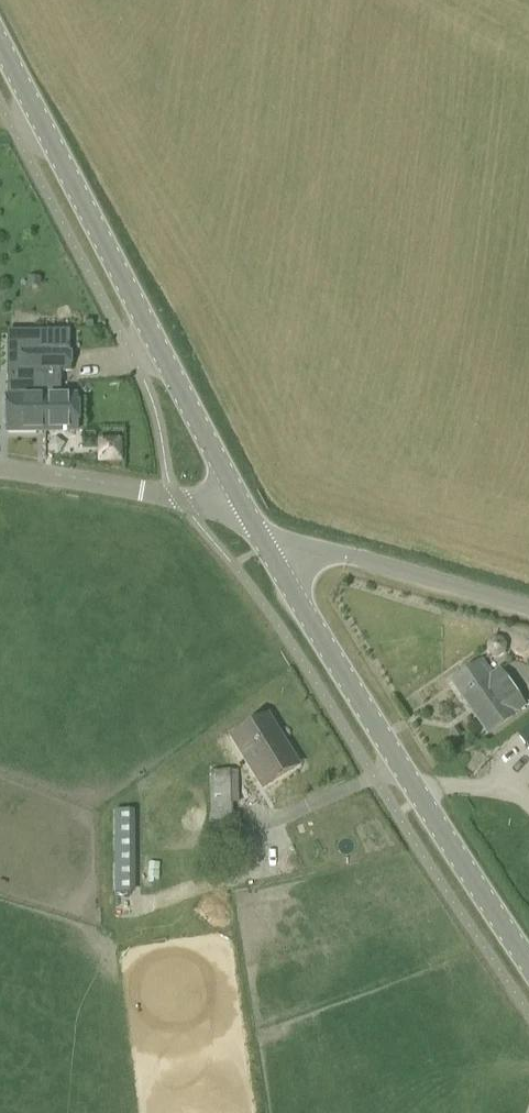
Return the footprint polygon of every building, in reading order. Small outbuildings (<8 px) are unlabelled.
[(21,369),(21,371),(60,371),(60,372),(70,372),(69,331),(21,332),(21,369)] [(6,401),(6,433),(77,432),(77,395),(60,394),(60,372),(60,371),(21,371),(21,369),(7,369),(7,401),(6,401)] [(502,639),(494,638),(487,642),(485,650),(490,657),(498,658),(505,654),(506,646),(502,639)] [(492,677),(483,663),(453,683),(470,708),(471,707),(488,733),(525,708),(500,672),(492,677)] [(282,749),(265,720),(233,738),(262,788),(298,767),(286,747),(282,749)] [(516,734),(528,753),(528,725),(516,734)] [(212,856),(237,855),(236,841),(241,841),(239,771),(209,772),(212,856)]
